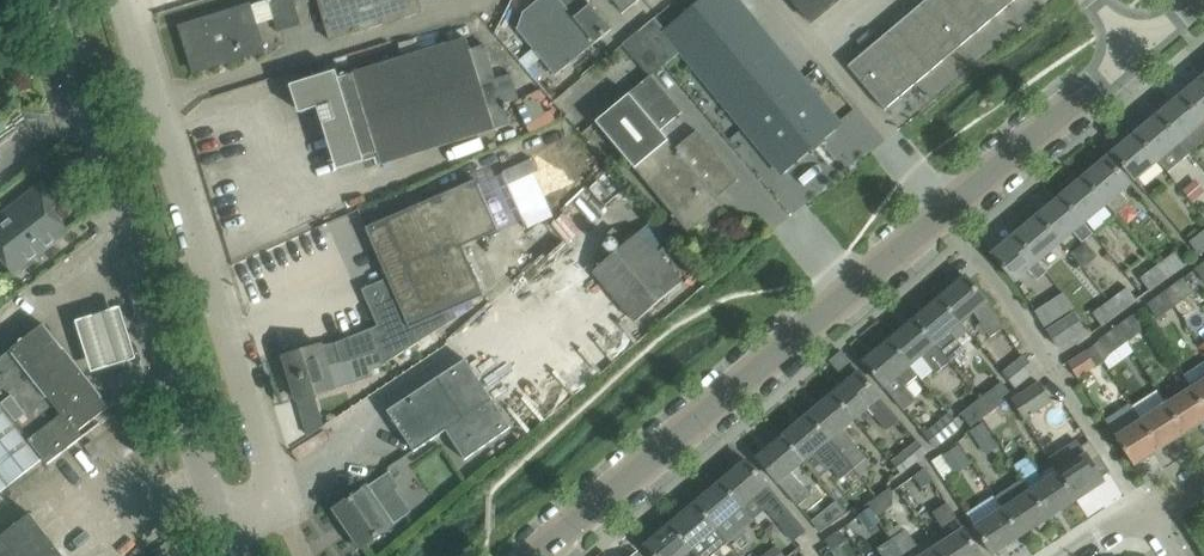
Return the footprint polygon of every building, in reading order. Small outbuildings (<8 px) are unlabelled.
[(278,31),(300,25),(295,6),(310,2),(309,0),(269,0),(278,31)] [(330,40),(421,14),(417,2),(423,0),(319,0),(330,40)] [(612,30),(588,0),(539,0),(523,13),(517,29),(556,76),(612,30)] [(641,0),(613,0),(625,14),(641,0)] [(737,0),(702,0),(664,33),(781,173),(840,123),(737,0)] [(840,0),(793,0),(812,23),(840,0)] [(848,66),(885,110),(887,109),(886,109),(889,106),(1015,0),(926,0),(848,66)] [(264,50),(255,23),(250,5),(181,27),(195,72),(264,50)] [(633,58),(648,45),(637,32),(622,44),(633,58)] [(371,166),(380,163),(381,165),(510,125),(506,110),(508,109),(506,103),(519,99),(512,74),(496,79),(485,45),(470,49),(467,38),(339,78),(336,71),(295,84),(304,112),(325,105),(343,164),(364,158),(365,163),(371,166)] [(682,112),(651,76),(650,74),(628,92),(595,120),(635,169),(668,141),(660,131),(682,112)] [(1183,94),(1203,120),(1203,76),(1183,94)] [(1183,94),(1159,114),(1192,153),(1203,143),(1203,120),(1183,94)] [(1170,171),(1192,153),(1159,114),(1136,133),(1159,160),(1160,159),(1170,171)] [(570,120),(560,126),(572,146),(583,139),(570,120)] [(668,141),(635,169),(663,202),(687,230),(688,232),(721,204),(697,175),(719,157),(697,131),(675,149),(668,141)] [(1135,180),(1159,160),(1136,133),(1113,153),(1135,180)] [(1121,191),(1131,184),(1108,157),(1085,176),(1107,203),(1116,214),(1131,202),(1121,191)] [(1084,222),(1107,203),(1085,176),(1062,196),(1084,222)] [(286,361),(281,362),(287,381),(292,379),(298,400),(335,389),(374,377),(372,371),(384,367),(384,365),(475,306),(474,302),(486,296),(463,246),(497,230),(498,230),(489,209),(483,197),(476,180),(441,196),(440,195),(366,228),(367,229),(368,229),(397,293),(391,296),(388,306),(387,311),(391,321),(388,322),(387,322),(335,343),(337,346),(323,351),(321,345),(285,357),(286,361)] [(1201,195),(1190,183),(1182,190),(1192,202),(1201,195)] [(42,184),(0,216),(0,254),(13,272),(68,231),(51,209),(57,204),(42,184)] [(1094,233),(1084,222),(1062,196),(1040,215),(1061,241),(1074,231),(1083,242),(1094,233)] [(1039,260),(1061,241),(1040,215),(1017,234),(1039,260)] [(1189,241),(1199,255),(1203,252),(1203,231),(1189,241)] [(631,239),(593,272),(636,322),(681,283),(659,257),(656,253),(638,233),(631,239)] [(1048,271),(1039,260),(1017,234),(993,254),(1015,280),(1028,269),(1038,280),(1048,271)] [(1186,266),(1185,264),(1175,251),(1158,265),(1169,278),(1186,266)] [(1195,268),(1203,280),(1203,261),(1195,268)] [(1169,279),(1169,278),(1158,265),(1140,277),(1150,291),(1168,278),(1169,279)] [(990,337),(1004,328),(1005,328),(987,300),(966,276),(940,298),(959,321),(973,310),(990,337)] [(1183,277),(1165,291),(1176,306),(1194,293),(1183,277)] [(1119,293),(1111,299),(1121,313),(1138,300),(1137,299),(1129,287),(1119,293)] [(1159,319),(1176,306),(1165,291),(1148,304),(1159,319)] [(1064,293),(1035,311),(1045,327),(1074,309),(1064,293)] [(950,329),(959,321),(940,298),(915,320),(950,362),(966,349),(950,329)] [(1103,326),(1121,313),(1111,299),(1093,313),(1103,326)] [(127,303),(81,318),(99,371),(145,356),(127,303)] [(1146,328),(1136,315),(1134,313),(1117,326),(1128,341),(1146,328)] [(1085,330),(1084,328),(1075,314),(1048,331),(1058,347),(1085,330)] [(936,373),(950,362),(915,320),(889,341),(918,376),(919,375),(910,363),(920,354),(936,373)] [(101,423),(96,418),(109,408),(44,324),(0,358),(0,493),(44,459),(48,464),(101,423)] [(1128,341),(1117,326),(1099,339),(1110,354),(1128,341)] [(906,385),(918,376),(889,341),(864,362),(883,385),(905,410),(918,399),(906,385)] [(1078,378),(1104,361),(1095,346),(1069,363),(1078,378)] [(1036,370),(1034,368),(1024,356),(1003,373),(1015,387),(1036,370)] [(466,359),(408,398),(388,411),(415,452),(446,431),(466,460),(511,427),(466,359)] [(891,409),(879,396),(880,396),(860,372),(834,394),(854,417),(867,406),(888,431),(900,420),(891,409)] [(1192,387),(1203,407),(1203,379),(1192,387)] [(1011,391),(1010,391),(1003,381),(980,398),(992,412),(1006,401),(1003,397),(1011,391)] [(1012,400),(1013,401),(1024,418),(1052,400),(1040,382),(1012,400)] [(1203,422),(1203,407),(1192,387),(1166,404),(1186,434),(1203,422)] [(834,394),(808,416),(856,472),(858,471),(860,474),(872,464),(867,457),(842,427),(854,417),(834,394)] [(972,427),(992,412),(980,398),(961,413),(972,427)] [(1160,450),(1186,434),(1166,404),(1141,420),(1160,450)] [(962,426),(956,419),(950,412),(924,434),(936,448),(962,426)] [(308,436),(325,425),(322,416),(303,422),(307,436),(308,436)] [(848,479),(856,472),(808,416),(783,437),(803,460),(814,451),(839,482),(845,476),(848,479)] [(1135,466),(1160,450),(1141,420),(1116,436),(1135,466)] [(984,422),(970,432),(978,443),(991,434),(984,422)] [(791,470),(803,460),(783,437),(758,458),(798,506),(811,495),(791,470)] [(892,461),(901,472),(902,474),(929,453),(918,440),(892,461)] [(1058,473),(1076,500),(1104,481),(1092,462),(1101,457),(1090,441),(1089,442),(1081,447),(1076,440),(1049,458),(1058,473)] [(1058,473),(1046,481),(1029,455),(1014,465),(1023,479),(1031,491),(1048,517),(1076,500),(1058,473)] [(790,507),(788,508),(747,460),(722,482),(754,520),(767,510),(791,539),(806,527),(790,507)] [(915,477),(921,487),(932,479),(925,469),(915,477)] [(399,487),(389,472),(336,508),(362,547),(393,526),(377,502),(399,487)] [(1048,517),(1031,491),(1023,479),(996,497),(1004,509),(1021,535),(1048,517)] [(722,482),(696,504),(715,528),(728,543),(755,521),(754,520),(722,482)] [(1004,509),(996,497),(995,495),(967,513),(976,527),(993,554),(1021,535),(1004,509)] [(838,501),(811,521),(821,533),(848,513),(848,512),(838,501)] [(964,529),(955,515),(956,515),(948,503),(934,512),(950,538),(937,546),(931,537),(930,538),(942,555),(981,555),(982,555),(964,529)] [(670,525),(690,549),(696,555),(713,555),(728,543),(715,528),(696,504),(670,525)] [(871,507),(858,515),(863,523),(876,515),(871,507)] [(0,537),(0,555),(64,555),(31,513),(0,537)] [(690,549),(670,525),(645,546),(653,555),(682,555),(690,549)] [(930,538),(918,546),(907,529),(891,539),(902,555),(942,555),(930,538)] [(839,531),(825,540),(832,549),(845,540),(839,531)] [(891,539),(880,547),(877,548),(882,555),(902,555),(891,539)]
